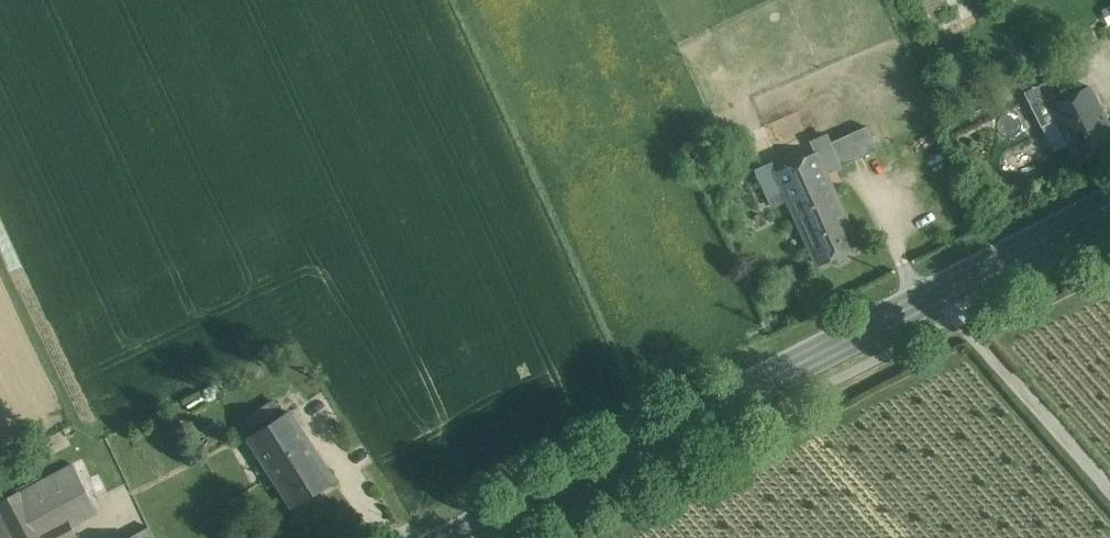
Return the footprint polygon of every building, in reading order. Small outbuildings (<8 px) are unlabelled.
[(1047,81),(1025,92),(1032,107),(1053,97),(1053,96),(1054,95),(1047,81)] [(1043,126),(1055,151),(1070,144),(1079,161),(1109,146),(1109,126),(1089,85),(1055,102),(1051,105),(1058,119),(1043,126)] [(1053,97),(1032,107),(1042,127),(1043,126),(1058,119),(1051,105),(1055,102),(1053,97)] [(867,126),(831,142),(832,144),(842,166),(878,150),(867,126)] [(832,144),(816,152),(826,173),(842,166),(832,144)] [(816,152),(776,170),(795,213),(835,195),(826,173),(816,152)] [(835,195),(795,213),(818,264),(858,246),(835,195)] [(245,417),(255,434),(287,414),(277,397),(245,417)] [(255,434),(247,438),(252,446),(292,422),(287,414),(255,434)] [(292,422),(252,446),(289,508),(330,484),(292,422)] [(73,463),(20,492),(30,511),(58,497),(83,483),(73,463)] [(93,502),(83,483),(58,497),(67,516),(93,502)] [(20,492),(0,502),(0,503),(4,512),(13,529),(13,530),(17,537),(44,537),(30,511),(20,492)] [(30,511),(44,537),(79,537),(72,526),(67,516),(58,497),(30,511)] [(98,512),(93,502),(67,516),(72,526),(98,512)] [(4,512),(0,514),(0,537),(17,537),(13,530),(13,529),(4,512)] [(133,536),(134,537),(155,537),(150,526),(133,536)]
